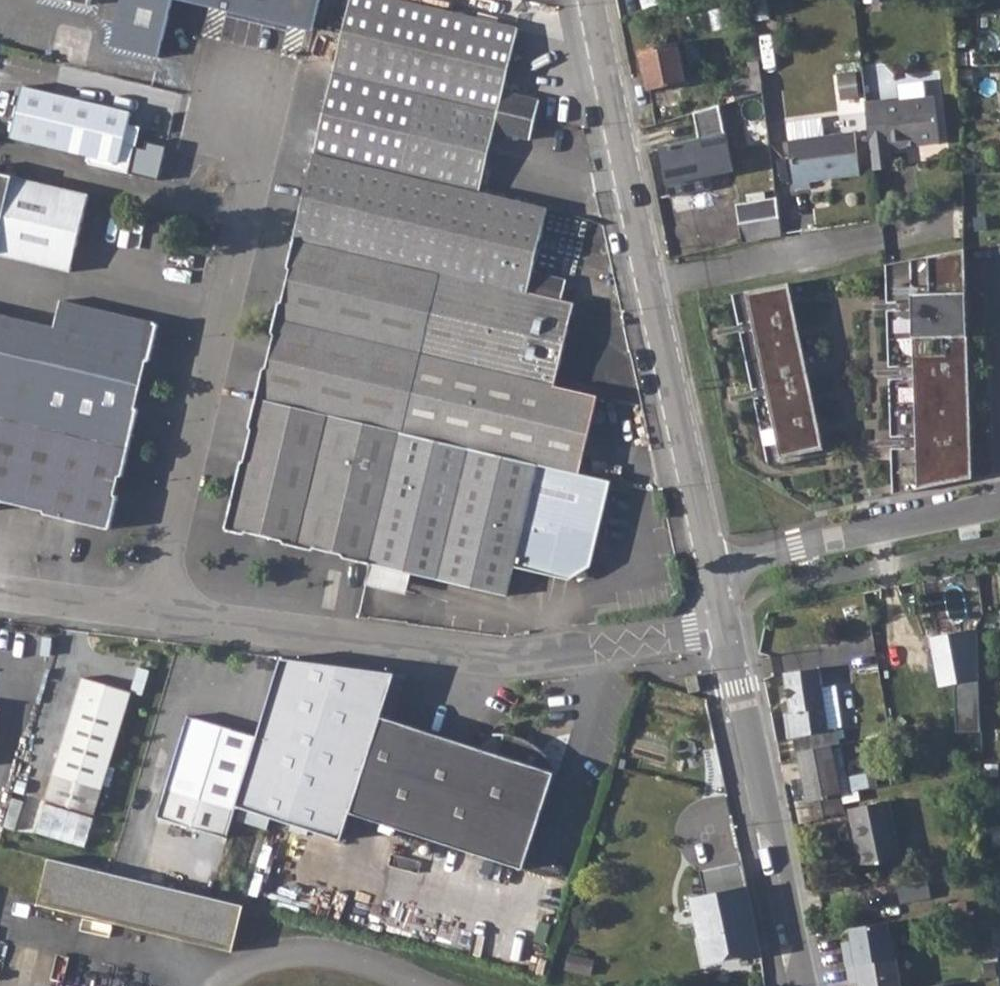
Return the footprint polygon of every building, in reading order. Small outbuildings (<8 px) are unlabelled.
[(111,45),(159,57),(172,0),(121,0),(111,45)] [(312,31),(319,0),(181,0),(312,31)] [(295,237),(318,242),(437,271),(419,352),(402,430),(581,475),(585,460),(600,398),(553,387),(573,304),(562,302),(567,282),(534,274),(548,212),(482,195),(497,132),(533,140),(537,122),(542,102),(507,93),(521,29),(397,0),(353,0),(335,72),(316,155),(295,237)] [(677,42),(642,50),(650,89),(700,79),(696,63),(682,66),(677,42)] [(732,84),(736,99),(762,92),(758,60),(750,62),(751,78),(732,84)] [(23,87),(11,138),(39,144),(90,157),(89,165),(131,175),(142,129),(129,126),(132,114),(23,87)] [(886,98),(869,100),(874,145),(877,169),(895,167),(893,147),(909,145),(909,142),(919,140),(919,144),(942,142),(936,95),(886,101),(886,98)] [(699,140),(661,149),(671,193),(709,185),(707,174),(733,168),(719,104),(693,112),(699,140)] [(855,134),(789,141),(795,190),(810,188),(809,182),(860,176),(855,134)] [(29,180),(0,173),(0,254),(70,271),(88,194),(29,180)] [(737,206),(744,243),(781,236),(778,215),(776,199),(737,206)] [(258,397),(227,529),(299,546),(373,564),(384,512),(402,430),(419,352),(437,271),(318,242),(295,237),(276,318),(258,397)] [(966,247),(889,262),(890,300),(896,300),(911,299),(912,325),(891,326),(892,346),(912,346),(914,396),(893,397),(894,417),(914,416),(915,448),(901,449),(895,449),(896,493),(973,478),(966,247)] [(789,281),(732,292),(768,459),(824,447),(789,281)] [(111,527),(131,444),(145,383),(159,323),(60,299),(54,327),(0,314),(0,502),(111,527)] [(911,299),(896,300),(897,308),(891,308),(891,326),(912,325),(911,299)] [(912,346),(892,346),(892,365),(898,365),(899,377),(893,377),(893,397),(914,396),(912,346)] [(914,416),(894,417),(894,437),(901,437),(901,449),(915,448),(914,416)] [(384,512),(373,564),(510,600),(517,568),(571,582),(595,570),(617,484),(581,475),(402,430),(384,512)] [(976,627),(929,636),(939,685),(978,677),(976,627)] [(259,738),(240,804),(343,836),(350,813),(381,716),(392,668),(284,656),(259,738)] [(797,800),(797,802),(841,793),(833,747),(841,745),(838,728),(844,727),(838,690),(832,685),(823,686),(820,667),(785,671),(796,750),(798,751),(808,798),(797,800)] [(689,678),(692,692),(701,690),(698,676),(689,678)] [(132,694),(84,679),(48,804),(98,818),(132,694)] [(381,716),(350,813),(418,835),(524,869),(534,839),(555,773),(545,758),(538,750),(531,743),(523,738),(513,734),(505,734),(499,754),(430,732),(381,716)] [(160,814),(229,836),(240,804),(259,738),(190,718),(160,814)] [(841,745),(833,747),(841,793),(863,788),(883,784),(880,771),(848,778),(841,745)] [(841,793),(797,802),(801,822),(845,813),(841,793)] [(850,806),(856,830),(858,830),(865,864),(901,857),(889,799),(850,806)] [(858,830),(856,830),(862,864),(865,864),(858,830)] [(76,866),(51,860),(39,906),(111,922),(234,953),(246,908),(211,899),(112,875),(76,866)] [(701,869),(706,896),(748,887),(742,860),(701,869)] [(927,881),(897,885),(900,901),(930,895),(927,881)] [(700,897),(693,898),(705,961),(760,949),(748,887),(706,896),(700,897)] [(985,906),(972,908),(974,937),(986,936),(985,906)] [(890,920),(852,926),(854,938),(855,946),(845,948),(848,964),(849,964),(899,956),(901,956),(897,936),(893,936),(890,920)] [(844,940),(845,948),(855,946),(854,938),(844,940)] [(849,964),(851,981),(861,980),(862,985),(904,985),(899,956),(849,964)]
